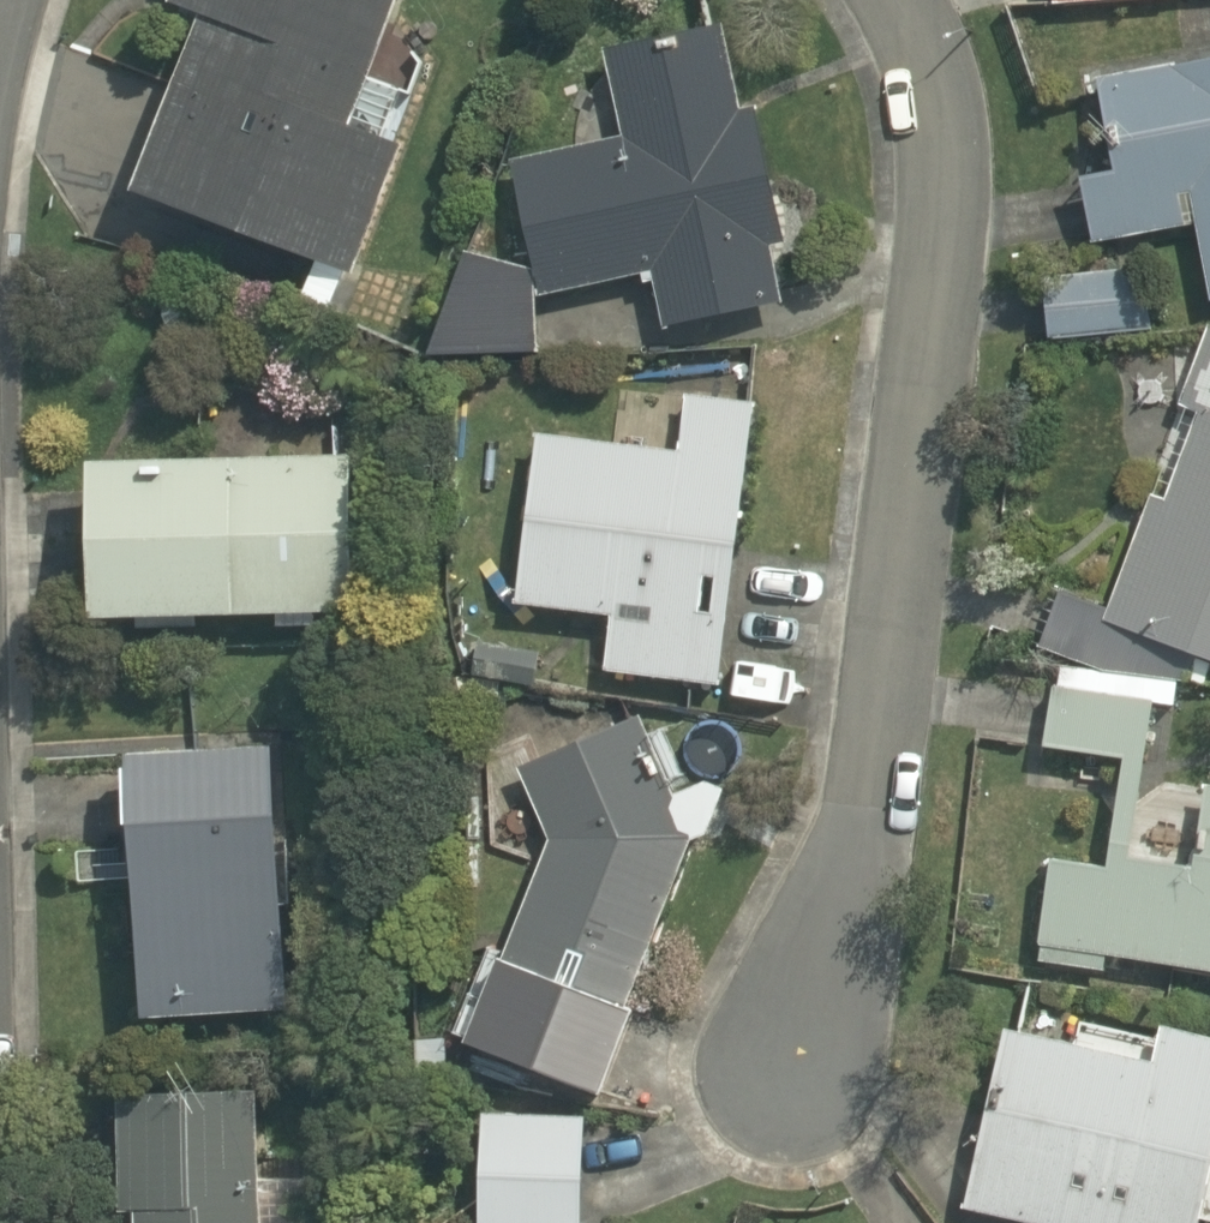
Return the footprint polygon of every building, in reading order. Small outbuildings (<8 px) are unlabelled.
[(136,175),(348,247),(395,109),(349,93),(381,0),(195,0),(136,175)] [(648,260),(656,313),(771,296),(726,0),(696,0),(611,13),(630,139),(525,154),(543,275),(648,260)] [(1066,79),(1097,233),(1197,213),(1209,278),(1209,50),(1066,79)] [(524,347),(529,246),(423,241),(418,342),(524,347)] [(523,421),(507,592),(598,601),(592,664),(714,675),(741,391),(675,385),(671,435),(523,421)] [(1136,746),(1143,669),(1196,678),(1198,653),(1209,659),(1209,396),(1192,389),(1094,606),(1058,591),(1034,734),(1136,746)] [(75,438),(72,595),(343,601),(347,444),(75,438)] [(690,827),(634,703),(525,746),(553,826),(467,1039),(593,1085),(690,827)] [(297,728),(113,737),(126,1004),(285,996),(280,903),(305,902),(297,728)] [(1033,929),(1209,949),(1209,770),(1145,763),(1136,852),(1044,842),(1033,929)] [(954,1193),(1105,1222),(1182,1222),(1209,1081),(1209,1028),(1148,1016),(1142,1049),(988,1018),(954,1193)] [(249,1037),(96,1046),(106,1222),(260,1222),(249,1037)] [(572,1100),(466,1099),(465,1222),(571,1222),(572,1100)] [(572,1222),(643,1222),(575,1210),(572,1222)]
